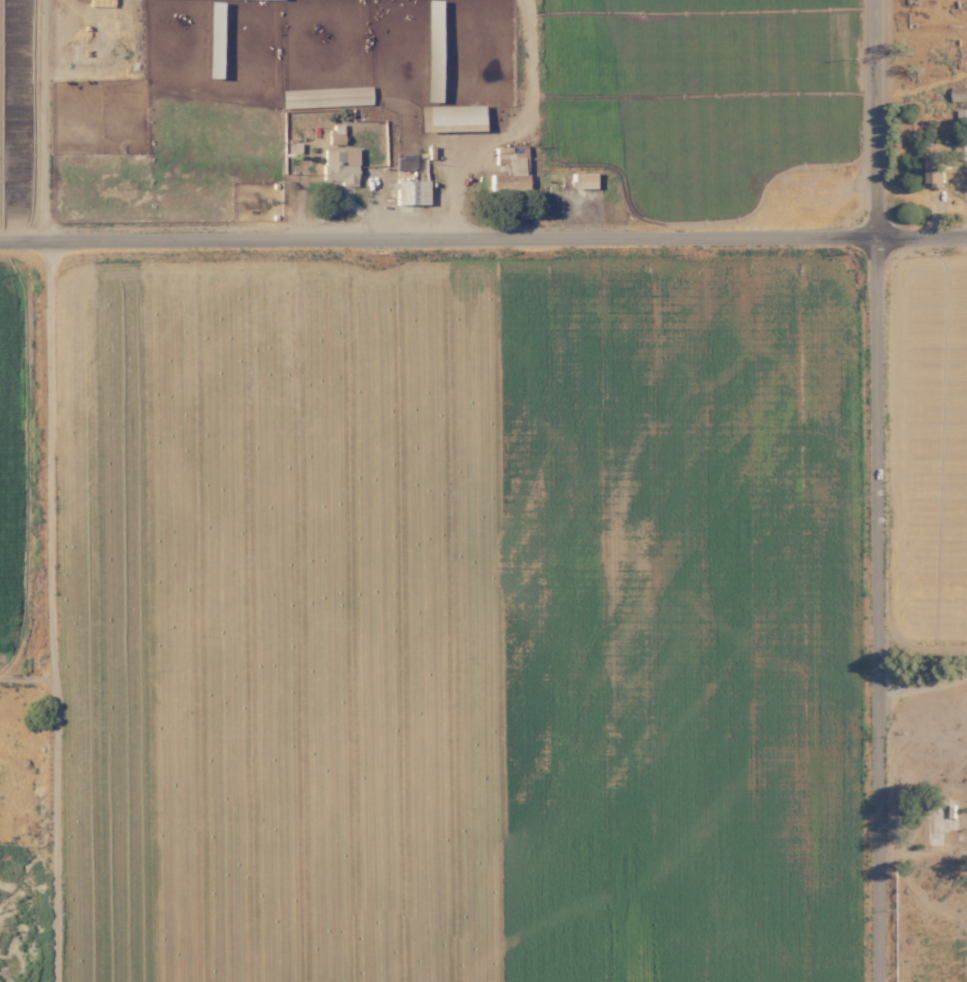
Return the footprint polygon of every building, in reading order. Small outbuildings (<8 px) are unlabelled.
[(957,122),(966,122),(966,109),(958,109),(957,122)] [(337,185),(353,186),(353,164),(339,164),(339,148),(320,148),(319,180),(337,180),(337,185)] [(524,190),(524,174),(521,174),(521,153),(492,153),(492,164),(503,164),(503,174),(487,174),(487,190),(524,190)] [(943,186),(943,155),(924,155),(924,185),(943,186)] [(592,172),(568,173),(568,189),(592,188),(592,172)] [(423,180),(392,180),(393,205),(424,204),(423,180)]
